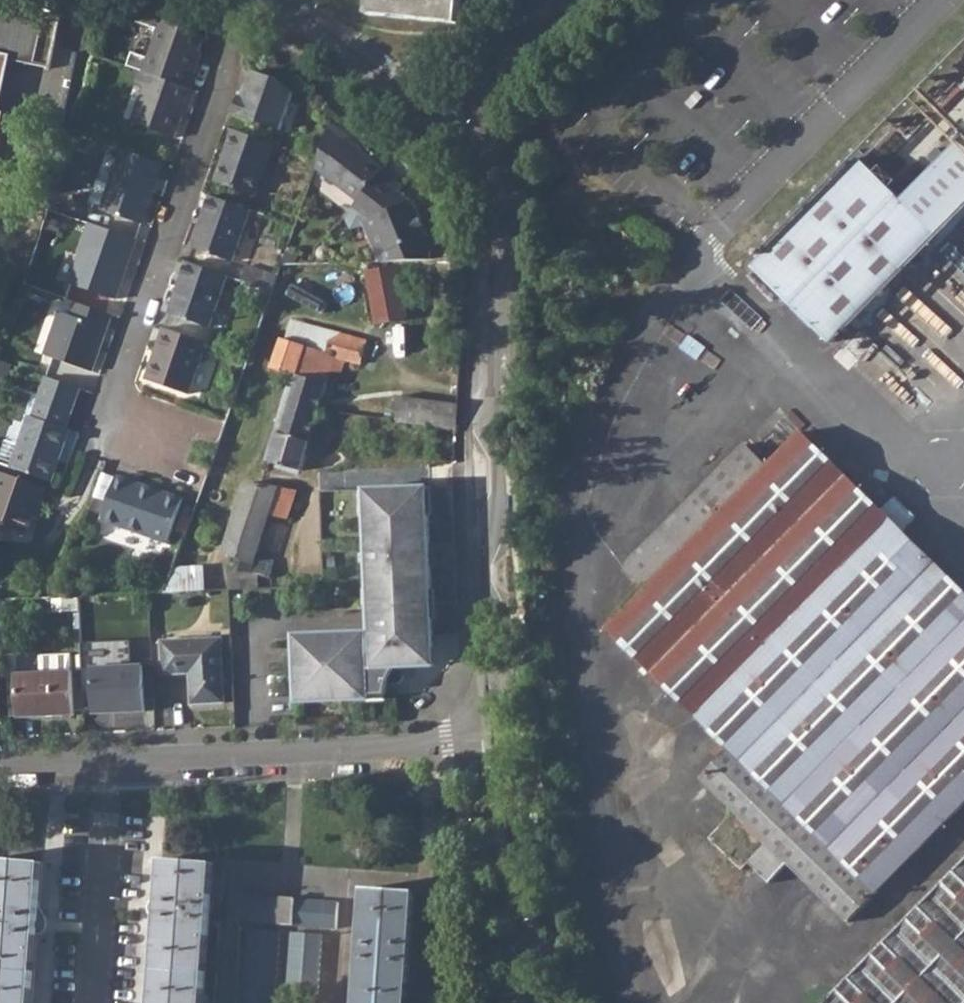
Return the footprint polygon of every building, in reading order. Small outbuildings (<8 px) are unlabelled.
[(136,0),(123,0),(117,20),(151,32),(155,21),(158,13),(136,0)] [(368,14),(458,23),(460,0),(370,0),(368,14)] [(0,1),(0,54),(43,64),(42,67),(47,68),(58,14),(0,1)] [(137,74),(184,91),(190,75),(185,73),(196,40),(174,32),(176,27),(155,21),(151,32),(141,61),(127,56),(122,69),(131,72),(137,74)] [(146,132),(166,139),(178,106),(182,108),(187,91),(184,91),(137,74),(131,72),(127,86),(134,89),(123,121),(147,129),(146,132)] [(243,101),(237,119),(283,136),(297,98),(278,84),(257,76),(247,103),(243,101)] [(11,116),(0,114),(0,169),(11,116)] [(317,175),(358,208),(361,204),(366,198),(374,189),(382,178),(383,176),(347,149),(350,143),(332,130),(317,175)] [(219,187),(259,201),(276,149),(236,135),(219,187)] [(834,344),(939,235),(963,209),(963,140),(949,156),(940,148),(930,159),(939,167),(905,202),(863,162),(757,272),(834,344)] [(96,210),(135,224),(156,164),(116,150),(104,185),(97,206),(96,210)] [(404,208),(394,201),(401,193),(382,178),(374,189),(366,198),(361,204),(358,208),(353,215),(361,221),(382,261),(433,258),(433,248),(428,238),(430,237),(414,204),(404,208)] [(84,202),(97,206),(104,185),(91,181),(84,202)] [(253,214),(213,200),(194,251),(234,266),(253,214)] [(63,283),(108,299),(130,238),(82,222),(71,252),(73,253),(63,283)] [(172,317),(213,332),(231,279),(191,265),(172,317)] [(407,267),(372,267),(372,321),(407,321),(407,267)] [(280,281),(250,270),(245,285),(275,296),(280,281)] [(37,353),(85,370),(105,314),(68,300),(63,313),(53,310),(37,353)] [(152,383),(191,397),(209,345),(167,330),(161,348),(164,349),(152,383)] [(340,334),(335,355),(336,355),(331,369),(340,372),(344,359),(359,363),(366,341),(340,334)] [(302,469),(331,369),(336,355),(335,355),(282,339),(273,369),(292,374),(269,460),(302,469)] [(393,417),(456,426),(456,403),(396,395),(393,417)] [(3,466),(44,480),(63,429),(59,427),(64,414),(30,402),(26,414),(23,413),(3,466)] [(851,892),(963,779),(963,580),(881,497),(897,481),(889,472),(873,489),(799,414),(767,446),(745,424),(625,544),(647,566),(611,602),(731,722),(707,747),(739,781),(714,806),(745,838),(753,832),(773,852),(792,833),(851,892)] [(21,535),(33,502),(37,503),(42,488),(0,473),(0,527),(21,535)] [(103,519),(169,542),(185,497),(172,491),(170,496),(136,484),(137,480),(120,474),(103,519)] [(258,555),(270,512),(278,486),(245,482),(223,552),(233,555),(228,561),(229,590),(248,589),(247,570),(240,568),(242,558),(255,561),(258,555)] [(295,631),(297,703),(392,700),(391,666),(437,665),(432,483),(366,485),(370,629),(295,631)] [(297,491),(278,486),(270,512),(289,518),(297,491)] [(269,558),(258,555),(255,561),(242,558),(240,568),(247,570),(264,573),(269,558)] [(206,565),(175,565),(174,590),(206,590),(206,565)] [(191,674),(192,704),(225,703),(222,640),(161,643),(162,674),(191,674)] [(21,716),(74,714),(74,709),(72,679),(71,672),(69,654),(40,656),(41,673),(18,675),(21,716)] [(93,668),(95,712),(144,710),(141,665),(93,668)] [(74,709),(84,709),(83,679),(72,679),(74,709)] [(36,936),(42,933),(46,924),(42,916),(37,914),(41,863),(0,860),(0,1002),(30,1002),(36,936)] [(212,865),(162,862),(160,897),(152,900),(148,909),(150,916),(158,919),(152,1002),(203,1002),(212,865)] [(837,1002),(963,1002),(963,876),(837,1002)] [(356,1002),(407,1002),(415,893),(364,889),(356,1002)] [(338,901),(236,894),(234,920),(336,927),(338,901)] [(243,1002),(273,1002),(278,931),(248,929),(243,1002)] [(290,932),(286,992),(317,994),(321,934),(290,932)]
